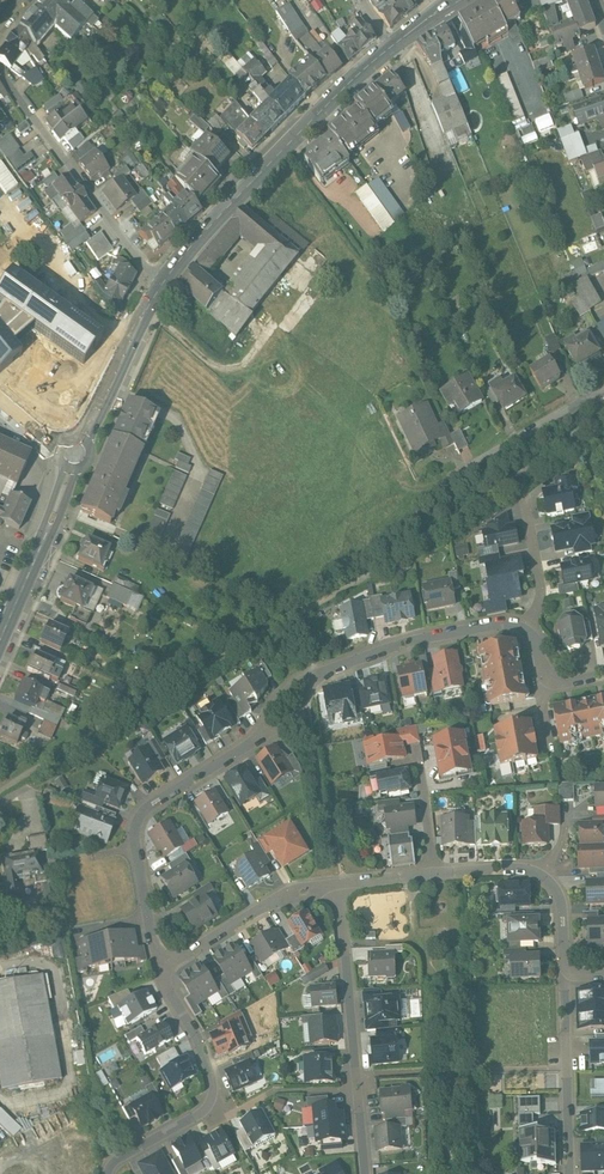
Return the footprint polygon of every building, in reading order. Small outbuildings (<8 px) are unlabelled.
[(34,11),(52,27),(70,43),(80,32),(86,25),(92,30),(98,23),(95,21),(80,7),(76,2),(73,6),(66,0),(44,0),(34,11)] [(319,10),(327,6),(323,0),(318,0),(314,2),(319,10)] [(396,0),(388,6),(388,7),(399,21),(407,14),(396,0)] [(407,14),(417,6),(412,0),(396,0),(407,14)] [(459,19),(472,45),(485,38),(487,41),(507,30),(502,19),(492,0),(491,0),(459,19)] [(510,0),(492,0),(502,19),(506,27),(515,21),(521,19),(510,0)] [(551,30),(557,28),(549,7),(554,5),(553,1),(555,0),(540,0),(551,30)] [(567,2),(575,21),(579,32),(593,27),(595,26),(586,0),(571,0),(567,2)] [(100,15),(85,1),(80,7),(95,21),(100,15)] [(384,1),(375,8),(379,14),(388,7),(388,6),(384,1)] [(308,33),(288,3),(277,11),(297,42),(307,54),(317,46),(308,33)] [(399,21),(388,7),(379,14),(390,28),(399,21)] [(52,27),(34,11),(19,28),(31,43),(35,48),(52,27)] [(361,20),(351,27),(356,32),(365,25),(361,20)] [(557,28),(551,30),(556,44),(554,45),(558,56),(566,54),(565,52),(584,46),(582,38),(579,32),(575,21),(557,28)] [(98,23),(92,30),(100,38),(107,31),(98,23)] [(86,25),(80,32),(85,37),(92,30),(86,25)] [(365,25),(356,32),(367,46),(376,39),(365,25)] [(455,45),(444,27),(431,35),(441,53),(442,53),(455,45)] [(593,27),(579,32),(582,38),(596,33),(593,27)] [(19,28),(9,40),(24,52),(27,49),(31,43),(19,28)] [(367,46),(356,32),(347,39),(359,53),(367,46)] [(431,35),(418,46),(423,53),(432,67),(442,62),(443,54),(442,53),(441,53),(431,35)] [(278,62),(261,39),(257,42),(266,54),(263,56),(271,66),(278,62)] [(359,53),(347,39),(338,46),(348,61),(359,53)] [(9,40),(0,51),(0,61),(11,69),(15,64),(24,52),(9,40)] [(35,48),(31,43),(27,49),(34,58),(40,54),(35,48)] [(329,49),(324,53),(317,45),(317,46),(307,54),(311,59),(327,79),(342,66),(329,49)] [(539,73),(557,67),(551,48),(533,54),(539,73)] [(593,50),(573,57),(578,69),(571,71),(572,76),(579,74),(599,67),(593,50)] [(311,59),(290,77),(292,80),(306,97),(327,79),(311,59)] [(266,74),(254,60),(243,69),(249,76),(255,82),(264,94),(270,89),(261,78),(266,74)] [(442,62),(432,67),(440,86),(450,82),(442,62)] [(25,71),(15,64),(11,69),(21,77),(25,71)] [(579,74),(582,82),(578,83),(580,90),(593,86),(593,85),(603,82),(603,81),(599,67),(579,74)] [(500,76),(524,144),(537,140),(513,71),(500,76)] [(406,92),(393,75),(375,89),(389,105),(406,92)] [(255,82),(249,76),(243,82),(248,88),(249,88),(258,99),(264,94),(255,82)] [(276,96),(270,89),(264,94),(270,102),(285,117),(306,97),(292,80),(276,96)] [(450,82),(440,86),(446,99),(455,95),(450,82)] [(375,89),(356,104),(359,108),(330,132),(333,137),(347,156),(378,131),(374,127),(393,111),(375,89)] [(270,102),(264,94),(258,99),(262,105),(265,107),(252,120),(252,121),(266,137),(285,117),(270,102)] [(467,123),(455,95),(446,99),(432,104),(444,133),(467,123)] [(599,101),(598,97),(591,99),(593,103),(576,109),(577,110),(576,111),(578,117),(580,118),(582,124),(599,118),(603,128),(603,127),(603,99),(599,101)] [(252,120),(236,101),(221,116),(238,134),(238,135),(243,140),(239,143),(244,148),(248,145),(253,150),(266,137),(252,121),(252,120)] [(78,104),(63,115),(67,121),(79,112),(79,111),(82,109),(78,104)] [(60,112),(45,123),(52,133),(67,121),(63,115),(60,112)] [(210,126),(195,114),(189,120),(204,133),(210,126)] [(556,128),(556,115),(538,115),(538,128),(556,128)] [(13,132),(5,121),(0,125),(0,129),(6,137),(9,135),(13,132)] [(67,121),(52,133),(59,142),(74,131),(67,121)] [(25,122),(16,129),(20,135),(29,128),(25,122)] [(78,133),(66,143),(72,151),(84,140),(78,133)] [(6,137),(0,141),(0,152),(6,159),(17,151),(19,149),(9,135),(6,137)] [(208,135),(200,144),(196,141),(190,151),(193,154),(214,173),(230,155),(208,135)] [(347,156),(333,137),(304,157),(321,181),(350,160),(347,156)] [(580,138),(563,144),(569,161),(581,157),(586,155),(583,148),(580,138)] [(595,144),(583,148),(586,155),(598,151),(595,144)] [(23,158),(17,151),(6,159),(17,176),(35,162),(29,153),(23,158)] [(586,155),(581,157),(586,174),(597,171),(595,167),(603,164),(599,151),(586,155)] [(109,171),(94,152),(78,164),(91,181),(98,175),(101,177),(109,171)] [(134,152),(126,157),(132,166),(140,160),(134,152)] [(193,154),(186,162),(190,166),(177,180),(198,205),(221,179),(214,173),(193,154)] [(595,167),(597,171),(602,186),(603,185),(603,164),(595,167)] [(126,167),(114,176),(119,182),(120,181),(130,173),(126,167)] [(54,173),(44,180),(48,186),(58,179),(54,173)] [(68,176),(45,193),(52,203),(75,185),(68,176)] [(177,180),(176,179),(169,185),(175,192),(169,197),(190,223),(203,212),(198,205),(177,180)] [(119,182),(104,193),(117,210),(132,199),(135,197),(125,184),(124,185),(120,181),(119,182)] [(75,185),(52,203),(58,212),(66,206),(81,194),(75,185)] [(392,219),(367,185),(356,192),(383,229),(392,219)] [(135,197),(132,199),(137,205),(148,197),(143,190),(135,197)] [(81,194),(66,206),(68,209),(70,211),(73,215),(88,203),(81,194)] [(148,197),(137,205),(141,212),(153,203),(148,197)] [(190,223),(169,197),(165,199),(170,206),(171,205),(173,207),(163,216),(177,234),(190,223)] [(88,203),(73,215),(80,224),(95,213),(88,203)] [(276,235),(243,208),(232,222),(241,229),(265,249),(276,235)] [(163,216),(144,230),(139,234),(147,244),(151,242),(157,250),(169,240),(177,234),(163,216)] [(232,222),(200,261),(212,271),(223,258),(219,255),(233,239),(232,239),(241,229),(232,222)] [(81,226),(63,239),(67,245),(86,232),(81,226)] [(86,232),(67,245),(71,251),(90,238),(86,232)] [(265,249),(225,297),(250,314),(299,254),(276,235),(265,249)] [(108,246),(99,263),(107,267),(116,250),(108,246)] [(131,266),(118,259),(114,265),(118,268),(109,285),(108,286),(125,295),(136,275),(128,271),(131,266)] [(200,261),(178,287),(206,311),(221,294),(204,280),(212,271),(200,261)] [(125,295),(108,286),(109,285),(96,269),(88,276),(116,313),(125,295)] [(21,355),(13,345),(33,328),(83,364),(102,338),(11,273),(0,289),(0,305),(3,307),(0,311),(0,373),(21,355)] [(599,306),(585,281),(574,286),(581,297),(589,311),(599,306)] [(250,314),(225,297),(221,294),(206,311),(231,332),(235,337),(253,317),(250,314)] [(589,311),(581,297),(572,302),(580,316),(589,311)] [(589,335),(567,349),(581,372),(591,366),(588,360),(600,353),(589,335)] [(555,336),(546,339),(552,353),(561,350),(555,336)] [(550,359),(531,371),(543,391),(554,384),(553,382),(561,377),(550,359)] [(526,397),(515,379),(503,386),(505,389),(496,395),(505,410),(526,397)] [(470,382),(450,393),(457,405),(463,416),(483,405),(470,382)] [(457,405),(450,393),(443,397),(450,409),(457,405)] [(158,414),(128,401),(112,437),(142,451),(158,414)] [(425,405),(400,418),(418,455),(435,447),(432,442),(440,438),(441,437),(436,427),(425,405)] [(451,437),(445,423),(436,427),(441,437),(440,438),(444,447),(454,442),(451,437)] [(461,432),(451,437),(454,442),(458,450),(468,445),(461,432)] [(142,451),(112,437),(97,472),(127,485),(142,451)] [(0,439),(0,479),(6,481),(17,486),(31,453),(0,439)] [(191,458),(178,452),(175,459),(178,460),(188,465),(191,458)] [(188,465),(178,460),(176,467),(189,473),(192,466),(188,465)] [(210,469),(170,560),(183,565),(214,495),(223,475),(210,469)] [(174,470),(159,502),(173,508),(187,476),(174,470)] [(127,485),(97,472),(81,510),(110,523),(114,514),(118,515),(127,496),(123,494),(127,485)] [(576,477),(556,481),(557,489),(570,486),(571,490),(578,488),(576,477)] [(557,489),(543,491),(547,514),(556,512),(556,514),(564,512),(564,511),(574,509),(571,490),(570,486),(557,489)] [(3,512),(0,510),(0,520),(19,529),(30,504),(11,495),(3,512)] [(170,514),(157,508),(146,534),(159,539),(170,514)] [(506,514),(487,524),(488,531),(508,527),(506,514)] [(588,514),(573,517),(574,524),(589,521),(588,514)] [(574,524),(552,528),(552,530),(551,532),(552,538),(554,539),(556,551),(574,548),(589,545),(588,536),(592,535),(592,534),(593,534),(594,531),(593,524),(590,522),(589,521),(574,524)] [(488,531),(483,532),(486,548),(486,549),(497,547),(518,543),(514,526),(508,527),(488,531)] [(109,549),(89,540),(84,541),(82,547),(84,549),(79,560),(105,571),(108,564),(104,562),(109,549)] [(471,544),(457,544),(458,556),(472,555),(471,544)] [(589,545),(574,548),(576,555),(591,552),(589,545)] [(497,547),(486,549),(486,548),(480,549),(482,557),(498,554),(497,547)] [(482,557),(479,558),(480,566),(486,565),(486,564),(499,561),(498,554),(482,557)] [(499,561),(486,564),(486,565),(488,573),(492,576),(493,582),(517,578),(524,576),(520,557),(499,561)] [(8,582),(15,567),(0,560),(0,578),(8,582)] [(589,561),(562,566),(565,584),(565,585),(577,583),(580,582),(581,585),(589,583),(588,581),(593,580),(595,575),(593,564),(589,561)] [(457,572),(449,573),(450,582),(452,590),(460,588),(457,572)] [(128,582),(117,577),(114,584),(125,589),(128,582)] [(493,582),(491,583),(492,589),(489,593),(491,601),(491,602),(504,600),(520,597),(517,578),(493,582)] [(93,586),(81,580),(79,584),(69,579),(65,588),(62,589),(59,591),(58,594),(58,597),(60,600),(76,607),(70,619),(85,626),(91,614),(82,610),(93,586)] [(114,584),(102,579),(99,587),(123,597),(127,590),(125,589),(114,584)] [(450,582),(435,585),(435,584),(424,586),(428,609),(455,604),(452,590),(450,582)] [(577,583),(565,585),(565,584),(557,585),(560,596),(579,592),(577,583)] [(409,594),(400,596),(398,599),(384,602),(383,602),(385,616),(387,623),(399,621),(399,620),(404,619),(405,619),(414,618),(412,608),(413,608),(415,605),(414,599),(411,597),(410,597),(409,594)] [(382,595),(370,597),(370,599),(374,618),(385,616),(383,602),(384,602),(382,595)] [(370,599),(359,601),(360,605),(361,605),(364,620),(374,618),(370,599)] [(504,600),(491,602),(491,601),(485,603),(487,615),(507,611),(504,600)] [(360,605),(342,608),(344,619),(342,620),(344,630),(346,629),(348,639),(367,635),(364,620),(361,605),(360,605)] [(595,612),(601,647),(603,646),(603,610),(595,612)] [(582,621),(574,616),(565,617),(560,625),(560,629),(558,632),(560,639),(563,641),(563,645),(571,650),(580,649),(586,641),(582,624),(582,621)] [(194,620),(188,617),(185,623),(192,626),(194,620)] [(589,623),(582,624),(586,641),(593,640),(589,623)] [(70,631),(58,625),(56,628),(48,625),(44,634),(43,634),(40,640),(41,641),(40,642),(61,652),(70,631)] [(515,643),(480,649),(485,673),(490,705),(509,702),(526,698),(515,643)] [(57,658),(46,654),(44,657),(36,653),(29,668),(48,677),(57,658)] [(451,655),(440,657),(441,663),(437,668),(436,669),(436,670),(440,691),(463,687),(458,660),(452,661),(451,655)] [(264,664),(258,668),(259,670),(266,680),(272,676),(264,664)] [(421,664),(398,668),(404,699),(427,695),(421,664)] [(245,682),(230,692),(233,698),(245,716),(252,712),(249,708),(258,702),(268,684),(266,680),(259,670),(243,680),(245,682)] [(436,670),(429,671),(433,692),(440,691),(436,670)] [(485,673),(473,675),(480,715),(510,709),(509,702),(490,705),(485,673)] [(385,676),(364,680),(366,689),(369,707),(370,707),(369,707),(390,703),(385,676)] [(35,688),(22,682),(14,700),(34,709),(43,688),(36,685),(35,688)] [(355,714),(351,693),(349,685),(324,689),(327,703),(324,703),(326,712),(328,712),(328,713),(329,713),(331,724),(356,720),(355,714)] [(366,689),(358,691),(361,709),(369,707),(366,689)] [(362,713),(361,709),(358,691),(351,693),(355,714),(362,713)] [(245,716),(233,698),(227,701),(233,710),(239,720),(245,716)] [(590,701),(591,705),(582,706),(581,703),(553,708),(560,744),(572,741),(571,739),(582,737),(582,739),(603,735),(602,733),(603,732),(603,699),(590,701)] [(227,714),(219,701),(211,705),(209,701),(198,708),(200,712),(196,715),(204,727),(212,740),(219,736),(228,731),(227,731),(234,727),(234,726),(227,714)] [(239,720),(233,710),(227,714),(234,726),(234,727),(241,723),(239,720)] [(8,718),(7,719),(5,719),(2,726),(4,726),(0,734),(0,735),(17,743),(26,723),(20,720),(18,723),(8,718)] [(198,731),(191,720),(182,726),(184,730),(187,729),(195,742),(202,737),(198,731)] [(531,723),(495,730),(502,765),(513,763),(515,763),(515,762),(525,761),(526,761),(526,760),(537,758),(531,723)] [(212,740),(204,727),(198,731),(202,737),(206,745),(213,741),(212,740)] [(417,727),(398,730),(400,738),(402,747),(420,744),(417,727)] [(184,730),(166,742),(178,762),(199,749),(195,742),(187,729),(184,730)] [(571,739),(572,741),(560,744),(563,758),(603,750),(603,732),(602,733),(603,735),(582,739),(582,737),(571,739)] [(464,735),(438,740),(435,745),(441,774),(445,777),(471,772),(464,735)] [(385,739),(375,741),(375,743),(366,745),(369,764),(380,762),(382,763),(390,762),(391,759),(404,757),(402,747),(400,738),(385,741),(385,739)] [(166,757),(156,741),(148,746),(149,749),(150,749),(158,762),(166,757)] [(284,760),(276,748),(258,759),(272,783),(291,772),(284,760)] [(143,753),(142,751),(139,750),(135,753),(134,755),(135,757),(129,761),(143,783),(163,771),(158,762),(150,749),(149,749),(143,753)] [(293,754),(284,760),(291,772),(290,772),(291,774),(294,779),(302,774),(300,766),(293,754)] [(245,767),(236,773),(233,772),(229,775),(228,778),(226,779),(241,804),(255,796),(261,792),(254,781),(245,767)] [(390,768),(369,772),(370,780),(377,779),(377,778),(391,775),(390,768)] [(391,775),(377,778),(377,779),(380,793),(387,792),(387,793),(401,791),(401,792),(411,790),(407,772),(391,775)] [(272,796),(261,778),(254,781),(261,792),(255,796),(260,803),(272,796)] [(126,788),(104,780),(97,796),(96,800),(103,802),(119,808),(126,788)] [(574,783),(559,784),(560,801),(574,800),(574,783)] [(596,788),(596,808),(603,807),(603,788),(596,788)] [(97,796),(84,791),(81,802),(101,809),(103,802),(96,800),(97,796)] [(215,791),(196,803),(209,824),(228,812),(215,791)] [(398,799),(378,801),(379,810),(385,810),(385,809),(399,807),(398,799)] [(399,807),(385,809),(385,810),(386,818),(382,823),(388,828),(391,828),(408,826),(411,826),(415,820),(413,805),(399,807)] [(101,809),(96,807),(93,814),(113,821),(115,815),(101,809)] [(560,807),(542,808),(543,822),(547,822),(547,826),(560,825),(560,807)] [(93,814),(80,809),(75,822),(71,824),(69,829),(71,833),(76,835),(80,833),(106,843),(113,822),(113,821),(93,814)] [(499,816),(498,814),(492,814),(490,816),(490,817),(482,818),(483,832),(483,845),(507,844),(507,831),(509,829),(509,826),(507,824),(506,817),(500,817),(499,816)] [(468,818),(443,819),(443,846),(469,845),(468,823),(468,818)] [(543,822),(525,823),(525,825),(524,825),(522,827),(522,831),(524,834),(525,834),(525,845),(547,844),(547,826),(547,822),(543,822)] [(175,833),(169,823),(149,835),(163,858),(182,847),(174,834),(175,833)] [(581,825),(581,846),(603,846),(603,836),(603,834),(602,825),(602,824),(593,825),(581,825)] [(268,839),(274,849),(284,865),(306,852),(290,826),(268,839)] [(408,826),(391,828),(392,835),(408,833),(408,826)] [(392,835),(388,836),(389,843),(410,840),(409,833),(408,833),(392,835)] [(46,835),(27,838),(30,853),(40,851),(48,850),(46,835)] [(266,836),(257,841),(259,843),(266,854),(274,849),(268,839),(266,836)] [(389,843),(385,843),(387,860),(391,860),(415,857),(413,840),(410,840),(389,843)] [(266,854),(259,843),(251,848),(255,854),(256,853),(263,866),(270,861),(266,854)] [(581,846),(579,846),(580,868),(589,867),(603,867),(603,846),(581,846)] [(16,855),(16,854),(9,855),(9,857),(2,858),(10,901),(20,899),(16,879),(34,876),(35,884),(45,882),(40,851),(30,853),(16,855)] [(255,854),(240,863),(238,870),(237,870),(236,874),(238,878),(242,879),(243,878),(249,887),(269,875),(263,866),(256,853),(255,854)] [(186,854),(168,865),(172,872),(185,864),(186,865),(191,862),(186,854)] [(415,857),(391,860),(392,867),(415,864),(415,857)] [(172,872),(163,878),(174,897),(197,883),(186,865),(185,864),(172,872)] [(589,867),(590,875),(597,875),(603,874),(603,867),(589,867)] [(587,882),(588,904),(603,903),(603,882),(597,882),(587,882)] [(529,884),(517,885),(515,883),(511,883),(508,885),(500,885),(501,906),(501,907),(514,906),(529,906),(529,884)] [(210,884),(192,894),(196,901),(205,896),(214,891),(210,884)] [(196,901),(182,910),(194,929),(217,915),(216,914),(217,911),(215,908),(212,908),(205,896),(196,901)] [(501,906),(490,906),(490,914),(504,914),(514,913),(514,906),(501,907),(501,906)] [(307,912),(289,922),(296,933),(303,945),(304,945),(310,941),(311,936),(318,931),(307,912)] [(598,912),(584,912),(584,920),(588,920),(588,919),(598,919),(598,912)] [(514,913),(504,914),(504,921),(509,921),(534,920),(534,913),(514,913)] [(588,919),(588,920),(589,944),(603,944),(603,919),(598,919),(588,919)] [(534,920),(509,921),(510,942),(520,942),(539,942),(538,920),(534,920)] [(279,929),(273,933),(283,949),(289,946),(286,939),(279,929)] [(273,933),(261,940),(260,939),(252,943),(263,962),(283,949),(273,933)] [(303,945),(296,933),(286,939),(289,946),(294,953),(305,947),(304,945),(303,945)] [(121,934),(106,936),(111,960),(123,958),(124,961),(137,958),(135,948),(133,935),(121,937),(121,934)] [(106,936),(92,939),(93,942),(81,944),(83,957),(85,967),(86,967),(99,965),(98,962),(111,960),(106,936)] [(235,945),(214,958),(224,974),(230,984),(231,984),(251,971),(245,961),(235,945)] [(144,946),(135,948),(137,958),(137,962),(147,960),(144,946)] [(506,950),(504,950),(505,961),(512,961),(512,957),(526,956),(526,949),(520,949),(506,950)] [(394,953),(369,953),(370,975),(386,975),(387,976),(393,976),(395,975),(394,953)] [(526,956),(512,957),(512,961),(512,968),(516,970),(516,978),(540,977),(539,956),(526,956)] [(83,957),(75,959),(78,973),(87,971),(86,967),(85,967),(83,957)] [(263,975),(252,957),(245,961),(251,971),(256,980),(263,975)] [(202,965),(180,979),(190,995),(197,1005),(197,1004),(217,992),(218,992),(212,982),(202,965)] [(308,965),(303,968),(307,974),(312,971),(308,965)] [(303,968),(297,971),(301,977),(307,974),(303,968)] [(272,983),(282,979),(280,972),(270,975),(272,983)] [(230,984),(224,974),(218,978),(229,996),(236,992),(231,984),(230,984)] [(0,984),(0,1045),(53,1036),(42,976),(0,984)] [(229,996),(218,978),(212,982),(218,992),(217,992),(222,1000),(229,996)] [(335,985),(311,987),(313,1006),(337,1004),(335,985)] [(380,989),(364,990),(365,1002),(367,1002),(366,1001),(381,1000),(380,989)] [(577,991),(578,1009),(603,1008),(603,990),(577,991)] [(157,1009),(148,991),(115,1009),(124,1027),(157,1009)] [(202,1013),(197,1004),(197,1005),(190,995),(184,998),(196,1017),(202,1013)] [(381,1000),(366,1001),(367,1002),(367,1008),(369,1009),(369,1015),(368,1016),(368,1022),(368,1023),(387,1021),(400,1020),(398,998),(396,998),(396,999),(393,997),(389,997),(387,999),(381,1000)] [(578,1009),(578,1028),(603,1027),(603,1008),(578,1009)] [(240,1011),(222,1021),(226,1029),(244,1021),(240,1011)] [(323,1014),(302,1016),(303,1024),(310,1024),(310,1023),(324,1021),(323,1014)] [(324,1021),(310,1023),(310,1024),(311,1034),(314,1036),(314,1044),(337,1041),(337,1034),(337,1028),(336,1028),(336,1020),(324,1021)] [(244,1021),(226,1029),(211,1035),(219,1055),(228,1051),(229,1054),(242,1048),(245,1050),(247,1046),(249,1046),(246,1039),(251,1037),(244,1021)] [(387,1021),(368,1023),(368,1022),(367,1022),(368,1031),(377,1030),(388,1029),(387,1021)] [(145,1033),(136,1038),(137,1038),(145,1054),(173,1038),(164,1023),(145,1033)] [(141,1026),(125,1036),(129,1043),(137,1038),(136,1038),(145,1033),(141,1026)] [(388,1029),(377,1030),(378,1039),(396,1038),(396,1039),(401,1038),(400,1028),(388,1029)] [(0,1045),(0,1081),(2,1091),(61,1080),(53,1036),(0,1045)] [(378,1039),(372,1040),(374,1064),(398,1062),(396,1039),(396,1038),(378,1039)] [(591,1042),(591,1063),(603,1063),(603,1041),(596,1042),(591,1042)] [(97,1052),(101,1062),(122,1054),(118,1043),(97,1052)] [(174,1048),(156,1058),(163,1070),(181,1060),(174,1048)] [(333,1049),(312,1051),(312,1058),(333,1058),(334,1058),(333,1049)] [(252,1052),(232,1061),(236,1068),(249,1063),(255,1060),(252,1052)] [(163,1070),(161,1071),(171,1089),(196,1075),(186,1057),(181,1060),(163,1070)] [(312,1058),(309,1058),(305,1062),(306,1072),(309,1075),(310,1082),(313,1082),(315,1084),(319,1083),(321,1081),(333,1081),(333,1058),(312,1058)] [(236,1068),(227,1072),(234,1091),(256,1081),(249,1063),(236,1068)] [(591,1080),(592,1097),(603,1097),(603,1080),(591,1080)] [(162,1103),(152,1084),(145,1088),(150,1096),(156,1106),(162,1103)] [(402,1090),(380,1091),(382,1113),(386,1113),(403,1111),(410,1111),(408,1095),(411,1093),(410,1089),(407,1087),(404,1087),(402,1090)] [(131,1106),(130,1107),(136,1117),(141,1126),(148,1123),(149,1125),(156,1121),(155,1119),(161,1115),(156,1106),(150,1096),(131,1106)] [(329,1106),(328,1097),(306,1099),(307,1109),(313,1108),(329,1106)] [(518,1098),(519,1115),(533,1114),(540,1114),(539,1097),(518,1098)] [(278,1109),(292,1112),(294,1100),(280,1098),(278,1109)] [(17,1138),(26,1129),(0,1102),(0,1120),(17,1138)] [(130,1104),(122,1108),(129,1120),(136,1117),(130,1107),(131,1106),(130,1104)] [(329,1106),(313,1108),(315,1127),(345,1124),(344,1113),(335,1114),(335,1106),(329,1106)] [(262,1110),(240,1123),(253,1147),(276,1135),(262,1110)] [(403,1111),(386,1113),(386,1121),(404,1119),(403,1111)] [(581,1114),(581,1131),(603,1130),(603,1113),(591,1114),(581,1114)] [(533,1114),(519,1115),(519,1129),(534,1129),(533,1114)] [(386,1121),(385,1121),(386,1129),(399,1128),(407,1127),(406,1119),(386,1121)] [(345,1124),(315,1127),(316,1142),(321,1142),(342,1140),(346,1140),(345,1124)] [(386,1129),(376,1130),(378,1151),(401,1149),(399,1128),(386,1129)] [(253,1147),(243,1129),(235,1133),(245,1151),(253,1147)] [(534,1129),(519,1129),(520,1163),(538,1162),(538,1165),(556,1165),(555,1131),(538,1132),(538,1129),(534,1129)] [(221,1130),(205,1139),(211,1149),(218,1162),(234,1153),(221,1130)] [(188,1138),(172,1146),(178,1157),(185,1169),(201,1161),(194,1148),(188,1138)] [(342,1140),(321,1142),(322,1150),(343,1148),(342,1140)] [(205,1152),(200,1145),(194,1148),(201,1161),(207,1157),(205,1152)] [(582,1146),(583,1171),(603,1170),(603,1145),(596,1146),(582,1146)] [(218,1162),(211,1149),(205,1152),(207,1157),(215,1171),(221,1167),(218,1162)] [(139,1165),(144,1173),(171,1173),(160,1153),(139,1165)] [(178,1157),(172,1160),(180,1173),(188,1173),(185,1169),(178,1157)] [(321,1172),(322,1173),(342,1173),(336,1164),(321,1172)]
